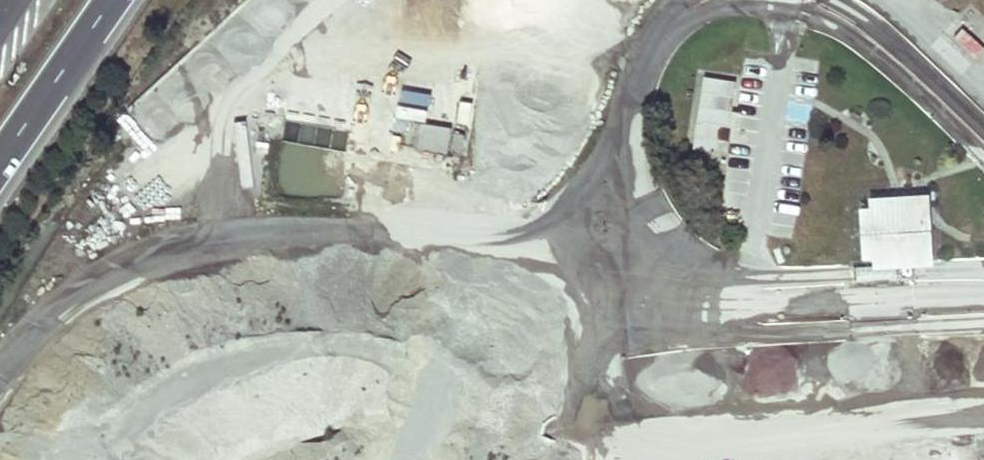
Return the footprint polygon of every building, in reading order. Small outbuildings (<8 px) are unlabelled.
[(696,76),(692,150),(729,153),(734,78),(696,76)] [(401,87),(395,116),(426,122),(431,93),(401,87)] [(473,102),(462,100),(458,121),(470,123),(473,102)] [(450,149),(450,124),(413,123),(412,148),(450,149)] [(928,262),(927,246),(923,205),(908,206),(902,212),(888,213),(875,226),(876,242),(888,254),(901,253),(901,263),(928,262)]
